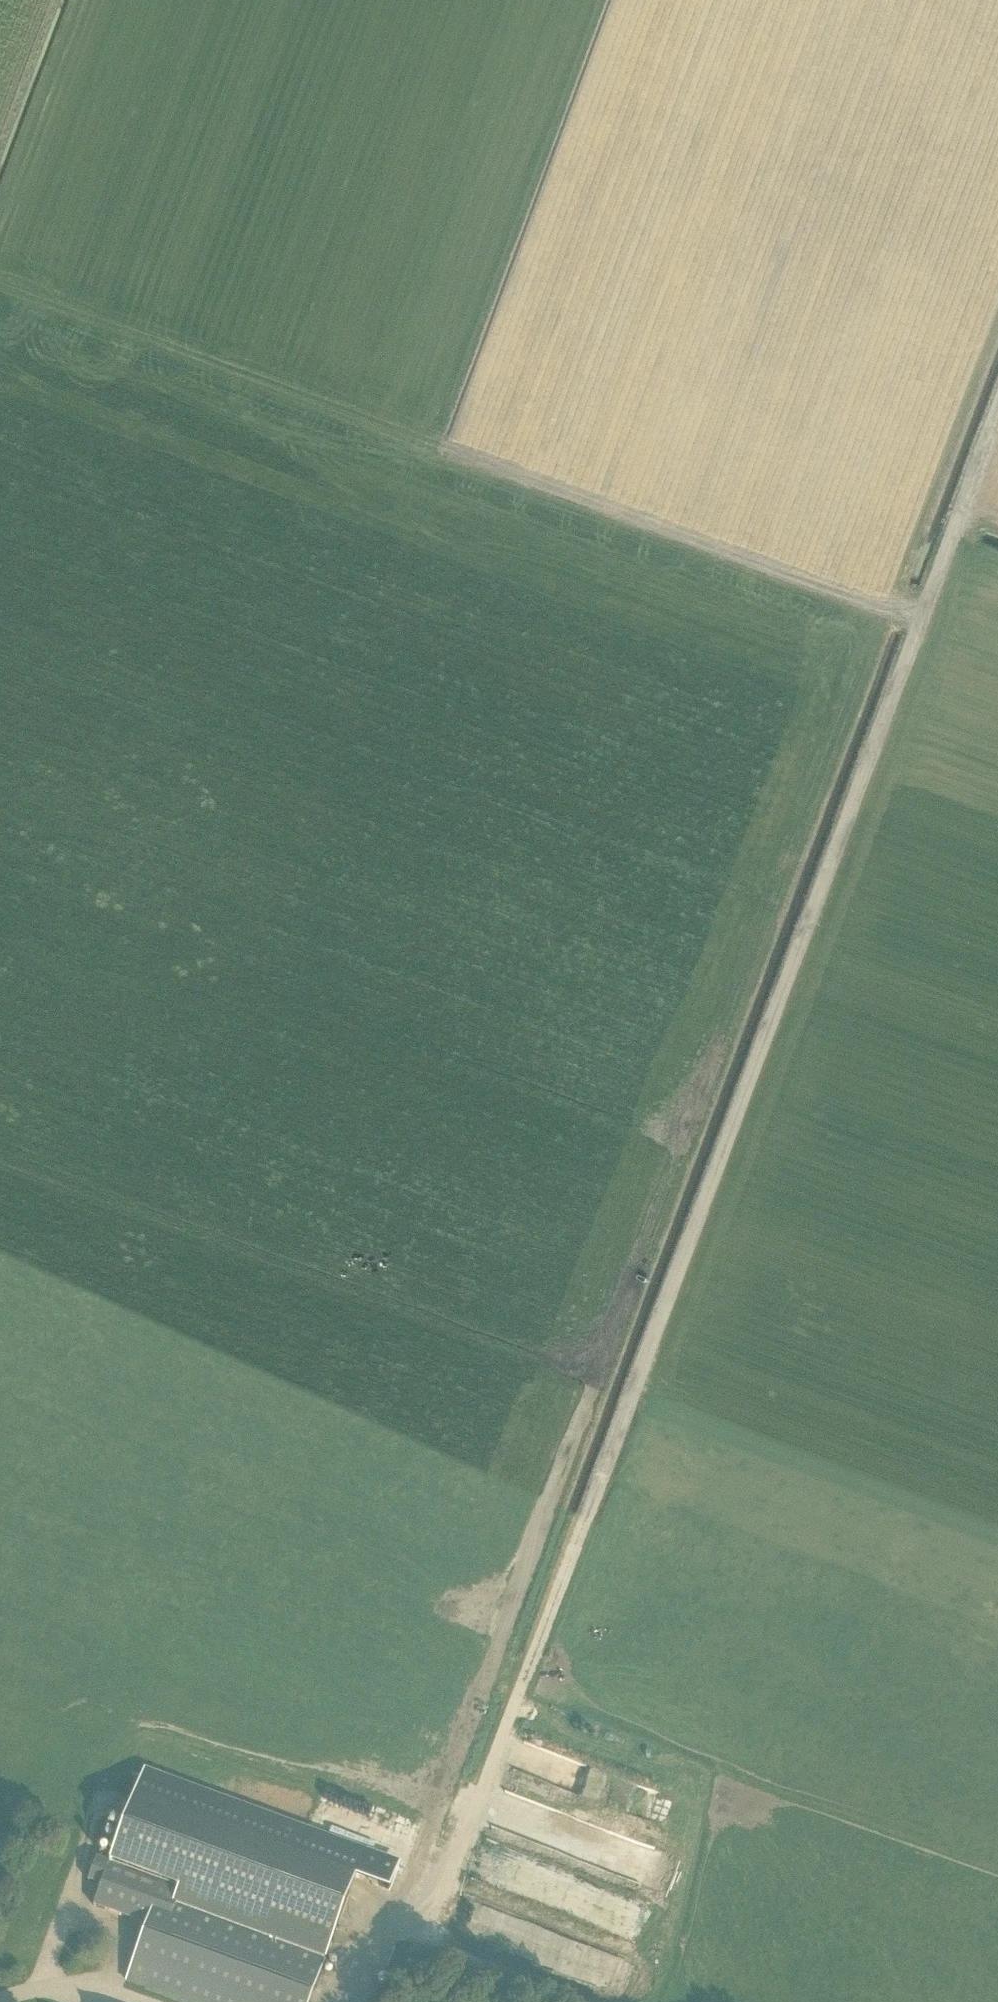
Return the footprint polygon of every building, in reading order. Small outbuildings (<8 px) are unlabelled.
[(89,1882),(102,1887),(94,1907),(147,1926),(127,1981),(184,2001),(312,2001),(358,1880),(359,1878),(390,1889),(399,1865),(309,1831),(145,1771),(135,1798),(110,1864),(97,1859),(89,1882)] [(599,2001),(610,1951),(563,1941),(552,1991),(599,2001)]
